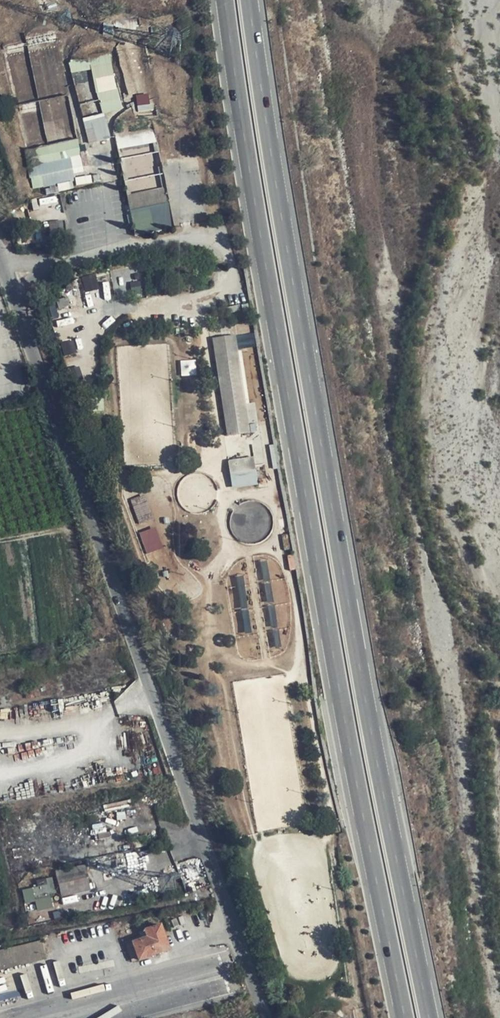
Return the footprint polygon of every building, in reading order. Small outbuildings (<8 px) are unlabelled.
[(103,113),(123,108),(110,52),(71,62),(73,73),(92,68),(103,113)] [(139,111),(153,109),(151,93),(137,95),(139,111)] [(90,143),(111,137),(105,113),(84,118),(90,143)] [(128,145),(156,143),(155,132),(127,134),(128,145)] [(27,148),(34,190),(76,183),(74,173),(85,171),(80,140),(27,148)] [(133,239),(172,231),(166,201),(128,208),(133,239)] [(98,274),(83,277),(86,292),(101,288),(98,274)] [(240,334),(215,337),(227,435),(251,432),(249,422),(259,421),(257,401),(248,402),(240,334)] [(62,343),(65,356),(78,353),(75,341),(62,343)] [(198,374),(196,359),(181,360),(183,375),(198,374)] [(230,459),(232,487),(259,485),(257,457),(230,459)] [(137,520),(152,517),(147,495),(132,498),(137,520)] [(147,553),(164,547),(157,526),(140,532),(147,553)] [(85,865),(54,871),(60,895),(91,889),(85,865)] [(54,877),(36,880),(38,887),(23,889),(26,903),(37,901),(38,911),(54,908),(52,893),(56,892),(54,877)] [(161,926),(145,931),(147,939),(133,943),(139,960),(169,951),(161,926)] [(0,952),(0,971),(44,960),(40,942),(0,952)]
